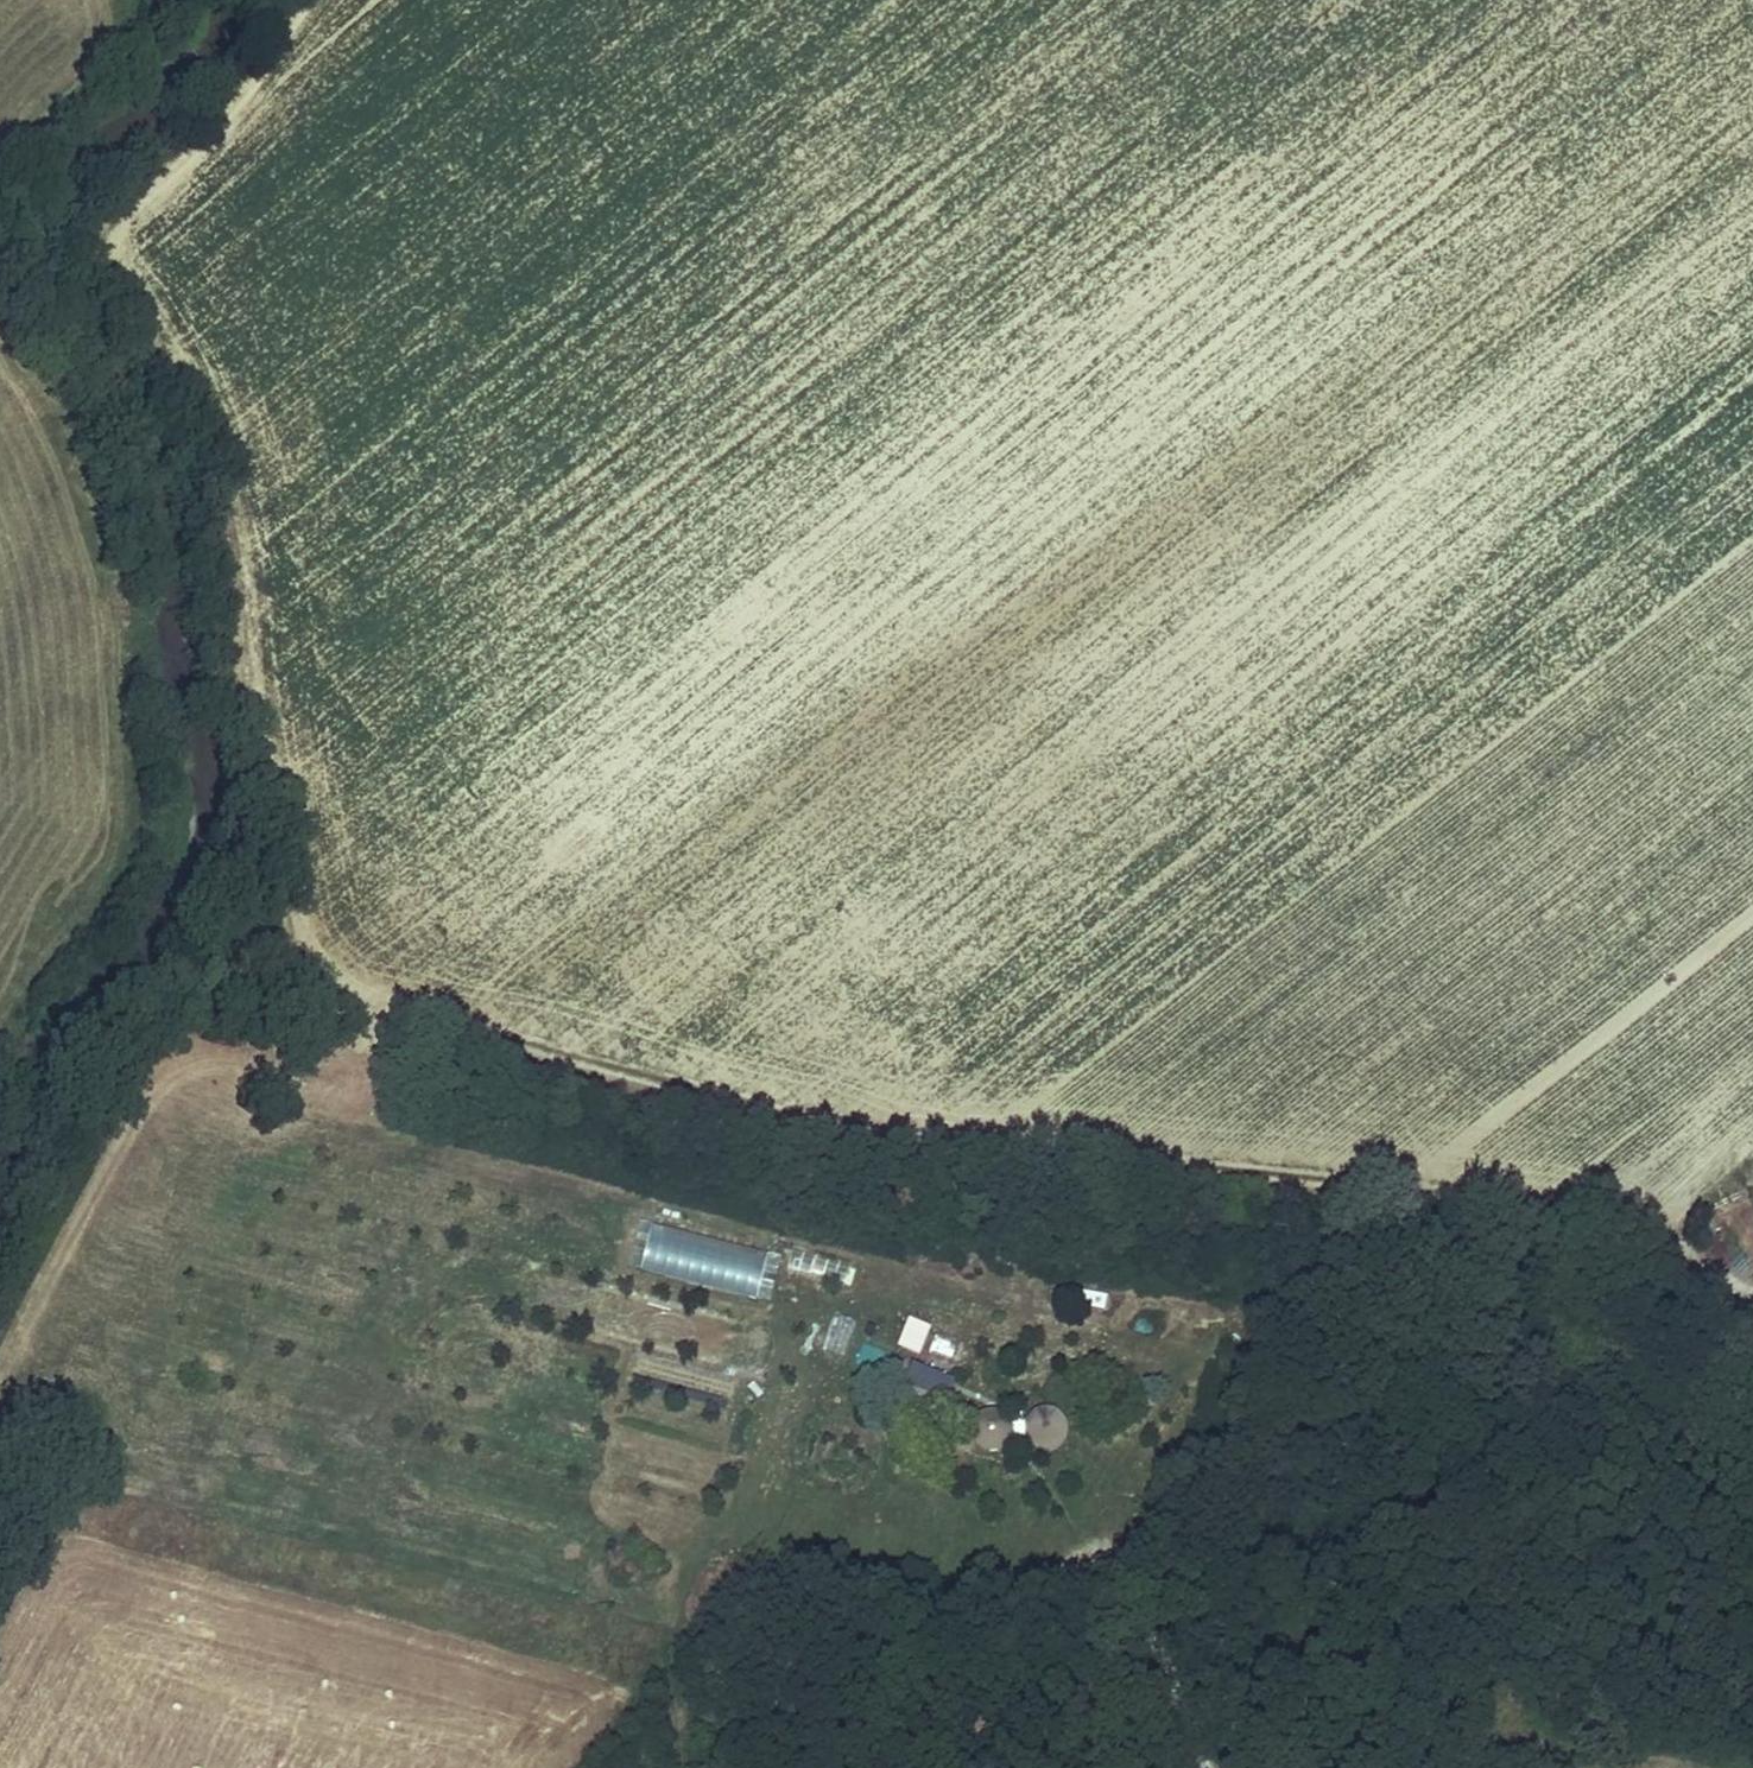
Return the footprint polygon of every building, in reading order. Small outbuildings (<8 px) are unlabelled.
[(638,1228),(630,1275),(772,1299),(780,1251),(638,1228)] [(791,1250),(788,1275),(846,1284),(850,1259),(791,1250)] [(844,1360),(855,1322),(837,1317),(826,1355),(844,1360)] [(947,1405),(960,1368),(917,1353),(904,1391),(947,1405)] [(1021,1437),(1050,1457),(1071,1426),(1043,1406),(1021,1437)] [(979,1414),(980,1453),(1012,1453),(1011,1413),(979,1414)]
